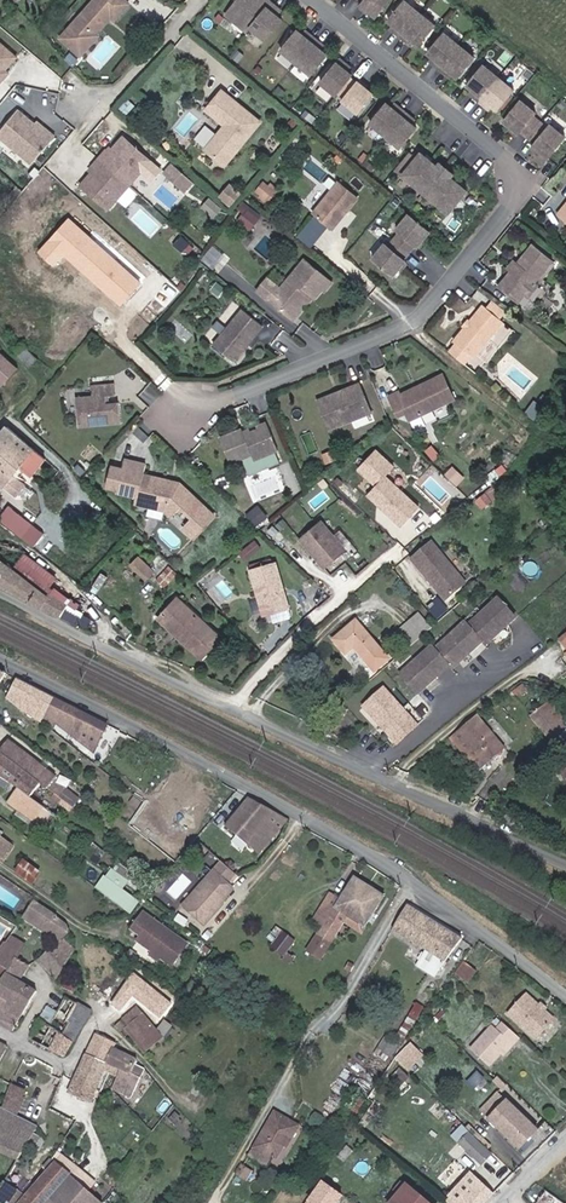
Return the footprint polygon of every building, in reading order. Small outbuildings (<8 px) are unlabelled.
[(94,2),(91,6),(86,2),(58,35),(71,46),(88,27),(92,30),(102,18),(101,17),(106,11),(112,16),(125,0),(91,0),(94,2)] [(267,9),(271,4),(266,0),(238,0),(225,16),(246,34),(250,29),(265,41),(281,20),(269,11),(267,9)] [(365,3),(363,5),(364,6),(370,11),(378,18),(393,0),(361,0),(365,3)] [(420,46),(437,25),(407,1),(390,21),(396,25),(398,28),(395,32),(409,43),(412,39),(415,41),(420,46)] [(92,30),(88,27),(71,46),(78,52),(95,32),(92,30)] [(310,76),(327,55),(322,51),(319,49),(322,45),(308,34),(305,37),(302,35),(297,31),(280,51),(310,76)] [(460,78),(476,58),(446,33),(430,53),(435,58),(438,60),(435,64),(449,75),(452,71),(455,74),(460,78)] [(0,40),(0,69),(3,66),(14,53),(0,40)] [(360,84),(358,82),(355,85),(349,79),(351,77),(346,73),(343,70),(347,65),(339,59),(320,83),(336,96),(337,94),(344,99),(342,101),(357,113),(373,94),(360,84)] [(516,90),(486,65),(469,85),(474,90),(477,92),(474,96),(488,107),(491,104),(494,106),(499,110),(516,90)] [(226,169),(260,125),(221,94),(206,114),(225,129),(206,153),(226,169)] [(535,116),(538,113),(522,101),(505,122),(513,128),(519,133),(520,134),(522,132),(536,143),(534,145),(535,146),(543,152),(549,158),(565,137),(565,136),(551,124),(549,128),(535,116)] [(411,124),(408,121),(411,118),(397,106),(394,110),(391,108),(386,104),(370,124),(400,149),(416,128),(411,124)] [(15,106),(0,124),(0,136),(30,160),(53,132),(45,126),(43,128),(33,120),(15,106)] [(45,126),(35,117),(33,120),(43,128),(45,126)] [(204,145),(215,130),(206,123),(195,138),(204,145)] [(109,151),(102,160),(132,187),(154,162),(126,138),(112,154),(109,151)] [(543,152),(535,146),(533,148),(541,155),(543,152)] [(468,190),(451,177),(437,165),(420,153),(402,176),(447,211),(449,213),(468,190)] [(132,187),(102,160),(94,169),(97,172),(83,187),(111,212),(132,187)] [(454,174),(439,162),(437,165),(451,177),(454,174)] [(196,183),(175,165),(167,174),(188,192),(196,183)] [(256,194),(272,200),(278,185),(262,178),(256,194)] [(334,232),(358,200),(338,185),(313,217),(332,231),(334,232)] [(222,197),(234,203),(238,195),(226,189),(222,197)] [(472,203),(475,199),(469,193),(465,197),(472,203)] [(223,210),(212,199),(204,208),(216,218),(223,210)] [(247,201),(235,217),(251,229),(263,213),(247,201)] [(405,260),(417,245),(419,247),(420,246),(425,240),(431,232),(410,215),(398,230),(401,233),(390,247),(386,245),(374,260),(396,277),(401,270),(407,262),(408,261),(405,260)] [(184,253),(191,244),(184,238),(176,247),(184,253)] [(218,272),(232,257),(215,243),(202,258),(218,272)] [(538,282),(555,260),(535,244),(501,286),(522,302),(528,294),(532,296),(541,284),(538,282)] [(403,272),(409,264),(407,262),(401,270),(403,272)] [(317,301),(325,291),(327,293),(334,285),(311,267),(310,267),(310,266),(309,266),(308,265),(307,265),(307,264),(306,264),(283,293),(283,295),(274,307),(293,322),(307,304),(307,300),(310,296),(317,301)] [(274,307),(283,295),(283,293),(280,290),(270,303),(274,307)] [(298,326),(317,301),(310,296),(307,300),(307,304),(293,322),(298,326)] [(477,358),(506,322),(486,305),(457,342),(477,358)] [(247,353),(266,330),(246,314),(217,350),(237,366),(247,353)] [(37,354),(20,341),(13,350),(29,363),(37,354)] [(0,357),(0,389),(16,372),(0,357)] [(395,391),(387,395),(396,414),(404,411),(408,418),(452,397),(440,373),(397,394),(395,391)] [(124,421),(123,402),(114,403),(110,403),(110,394),(113,394),(120,393),(119,383),(96,385),(97,394),(74,396),(76,424),(124,421)] [(329,429),(372,412),(361,384),(319,400),(329,429)] [(525,404),(517,398),(511,408),(519,413),(525,404)] [(241,429),(220,438),(230,463),(252,454),(254,459),(277,449),(266,422),(257,425),(259,428),(244,434),(241,429)] [(5,423),(0,430),(0,480),(14,491),(16,488),(22,481),(22,480),(12,471),(18,463),(25,468),(39,450),(5,423)] [(394,466),(375,448),(356,468),(375,486),(366,495),(401,526),(418,506),(385,476),(394,466)] [(335,461),(332,453),(321,457),(325,465),(335,461)] [(213,509),(178,477),(174,481),(166,479),(167,475),(153,472),(151,481),(140,478),(142,469),(144,459),(122,454),(119,466),(115,486),(136,491),(135,498),(164,504),(170,510),(179,501),(191,511),(182,521),(192,531),(213,509)] [(115,486),(119,466),(110,464),(105,484),(115,486)] [(461,476),(452,468),(445,474),(455,483),(461,476)] [(151,481),(153,472),(142,469),(140,478),(151,481)] [(463,478),(461,476),(455,483),(457,485),(463,478)] [(21,493),(27,485),(22,481),(16,488),(21,493)] [(485,493),(477,499),(483,507),(491,501),(485,493)] [(6,501),(0,509),(0,517),(19,532),(29,519),(6,501)] [(265,519),(256,507),(249,513),(258,525),(265,519)] [(32,542),(42,529),(29,519),(19,532),(32,542)] [(345,549),(320,519),(297,539),(322,569),(345,549)] [(352,541),(343,530),(336,536),(345,547),(352,541)] [(249,557),(262,546),(256,539),(243,550),(249,557)] [(465,581),(430,539),(409,557),(427,578),(429,576),(446,597),(465,581)] [(56,571),(24,550),(13,565),(42,585),(45,587),(56,571)] [(147,579),(156,569),(140,554),(130,563),(147,579)] [(4,584),(59,612),(69,599),(51,587),(48,589),(45,587),(42,585),(13,565),(6,561),(0,557),(0,581),(4,584)] [(289,605),(276,560),(247,568),(260,615),(289,605)] [(446,597),(429,576),(427,578),(444,599),(446,597)] [(220,639),(180,598),(165,613),(180,629),(176,633),(200,658),(220,639)] [(428,606),(437,618),(447,609),(438,598),(428,606)] [(81,607),(69,599),(59,612),(72,618),(81,607)] [(422,695),(452,668),(455,671),(485,644),(488,647),(518,619),(509,610),(501,601),(471,628),(468,625),(438,653),(435,649),(405,677),(422,695)] [(419,610),(395,631),(408,646),(432,625),(419,610)] [(383,650),(359,621),(337,639),(348,653),(356,647),(368,662),(383,650)] [(0,669),(0,690),(8,673),(0,669)] [(47,715),(56,697),(18,678),(8,699),(25,709),(39,716),(37,720),(44,723),(47,715)] [(422,725),(386,690),(367,709),(403,744),(422,725)] [(111,724),(56,697),(47,715),(83,744),(81,747),(94,753),(111,724)] [(549,708),(535,719),(558,745),(565,739),(565,727),(549,708)] [(512,753),(483,720),(463,738),(492,770),(512,753)] [(492,770),(463,738),(456,744),(484,776),(492,770)] [(2,751),(60,796),(67,801),(70,796),(64,791),(67,787),(58,780),(59,777),(28,753),(10,740),(2,751)] [(60,796),(2,751),(0,750),(0,773),(26,792),(32,797),(40,787),(43,789),(41,792),(55,803),(60,796)] [(52,812),(32,797),(26,792),(17,805),(43,824),(52,812)] [(289,819),(250,798),(227,825),(262,852),(289,819)] [(43,824),(17,805),(15,808),(44,829),(55,814),(52,812),(43,824)] [(0,834),(0,859),(5,863),(17,846),(0,834)] [(24,857),(15,870),(33,882),(42,869),(24,857)] [(236,873),(223,861),(216,869),(229,881),(236,873)] [(225,898),(235,887),(229,881),(216,869),(184,904),(205,924),(225,903),(225,898)] [(128,881),(113,870),(108,877),(123,888),(128,881)] [(178,898),(193,881),(184,873),(169,890),(178,898)] [(123,888),(108,877),(99,889),(131,912),(140,900),(123,888)] [(348,924),(371,886),(356,877),(335,910),(326,904),(316,919),(325,925),(308,952),(323,962),(338,938),(345,927),(348,924)] [(371,886),(348,924),(365,934),(388,896),(371,886)] [(27,914),(63,937),(70,931),(66,921),(59,916),(61,913),(36,898),(27,914)] [(466,938),(411,905),(396,931),(403,935),(432,952),(449,962),(453,957),(466,938)] [(189,944),(145,913),(134,929),(143,935),(140,941),(174,965),(189,944)] [(191,921),(182,914),(178,920),(186,927),(191,921)] [(290,954),(297,943),(274,927),(271,932),(279,937),(273,946),(282,953),(284,950),(288,953),(290,954)] [(350,930),(345,927),(338,938),(343,941),(350,930)] [(76,951),(63,937),(52,949),(42,958),(60,976),(76,951)] [(12,969),(19,956),(23,949),(11,943),(0,962),(12,969)] [(290,954),(288,953),(284,959),(290,964),(294,957),(290,954)] [(15,1001),(20,992),(34,1000),(40,990),(24,982),(33,964),(19,956),(12,969),(0,992),(0,993),(15,1001)] [(12,969),(0,962),(0,990),(12,969)] [(107,985),(96,979),(92,987),(102,993),(107,985)] [(51,1005),(64,1012),(72,996),(60,990),(51,1005)] [(26,1015),(34,1000),(20,992),(15,1001),(12,1008),(26,1015)] [(546,1005),(532,993),(515,1011),(539,1035),(544,1033),(556,1020),(556,1016),(550,1009),(546,1005)] [(72,996),(64,1012),(56,1026),(43,1020),(33,1039),(56,1051),(63,1037),(82,1002),(72,996)] [(168,1008),(156,996),(145,1007),(156,1019),(168,1008)] [(82,1002),(63,1037),(77,1044),(96,1009),(82,1002)] [(7,1006),(0,1003),(0,1021),(14,1028),(21,1014),(7,1006)] [(64,1012),(51,1005),(43,1020),(56,1026),(64,1012)] [(143,1015),(137,1007),(123,1020),(128,1027),(141,1016),(143,1015)] [(148,1050),(162,1038),(149,1022),(147,1023),(141,1016),(128,1027),(148,1050)] [(526,1037),(510,1021),(503,1028),(499,1025),(477,1048),(494,1064),(506,1051),(516,1042),(519,1045),(526,1037)] [(93,1054),(112,1063),(118,1051),(121,1044),(102,1034),(93,1054)] [(77,1044),(63,1037),(56,1051),(69,1058),(77,1044)] [(0,1039),(0,1064),(11,1045),(11,1044),(0,1039)] [(383,1039),(380,1048),(393,1054),(397,1045),(383,1039)] [(519,1045),(516,1042),(506,1051),(509,1054),(519,1045)] [(414,1073),(427,1059),(416,1048),(402,1061),(414,1073)] [(112,1063),(124,1068),(126,1069),(135,1073),(128,1087),(140,1093),(150,1070),(140,1065),(141,1061),(118,1051),(112,1063)] [(121,1074),(124,1068),(112,1063),(93,1054),(80,1080),(74,1092),(94,1101),(109,1069),(121,1074)] [(488,1115),(505,1097),(496,1088),(478,1106),(488,1115)] [(537,1127),(507,1097),(490,1116),(520,1145),(537,1127)] [(35,1128),(38,1123),(1,1105),(0,1106),(0,1149),(1,1150),(19,1158),(35,1128)] [(300,1129),(275,1115),(254,1151),(265,1157),(266,1153),(276,1158),(279,1160),(285,1149),(288,1143),(291,1145),(300,1129)] [(35,1128),(19,1158),(17,1161),(32,1173),(51,1140),(35,1128)] [(493,1150),(471,1128),(461,1138),(462,1140),(461,1141),(482,1161),(493,1150)] [(4,1183),(17,1161),(19,1158),(1,1150),(0,1151),(0,1181),(4,1183)] [(276,1158),(266,1153),(265,1157),(274,1162),(276,1158)] [(67,1169),(65,1171),(71,1175),(78,1166),(66,1156),(59,1163),(67,1169)] [(59,1163),(52,1158),(46,1166),(50,1169),(42,1180),(26,1202),(41,1202),(46,1197),(65,1171),(67,1169),(59,1163)] [(42,1180),(32,1173),(17,1161),(4,1183),(15,1188),(7,1202),(26,1202),(42,1180)] [(96,1180),(78,1166),(71,1175),(90,1189),(96,1180)] [(493,1190),(469,1170),(448,1192),(461,1202),(482,1202),(493,1190)] [(90,1189),(71,1175),(65,1171),(46,1197),(55,1202),(109,1202),(90,1189)] [(3,1202),(7,1202),(15,1188),(4,1183),(0,1191),(0,1201),(3,1202)] [(408,1185),(395,1202),(432,1202),(408,1185)] [(544,1191),(535,1202),(562,1202),(544,1191)]
